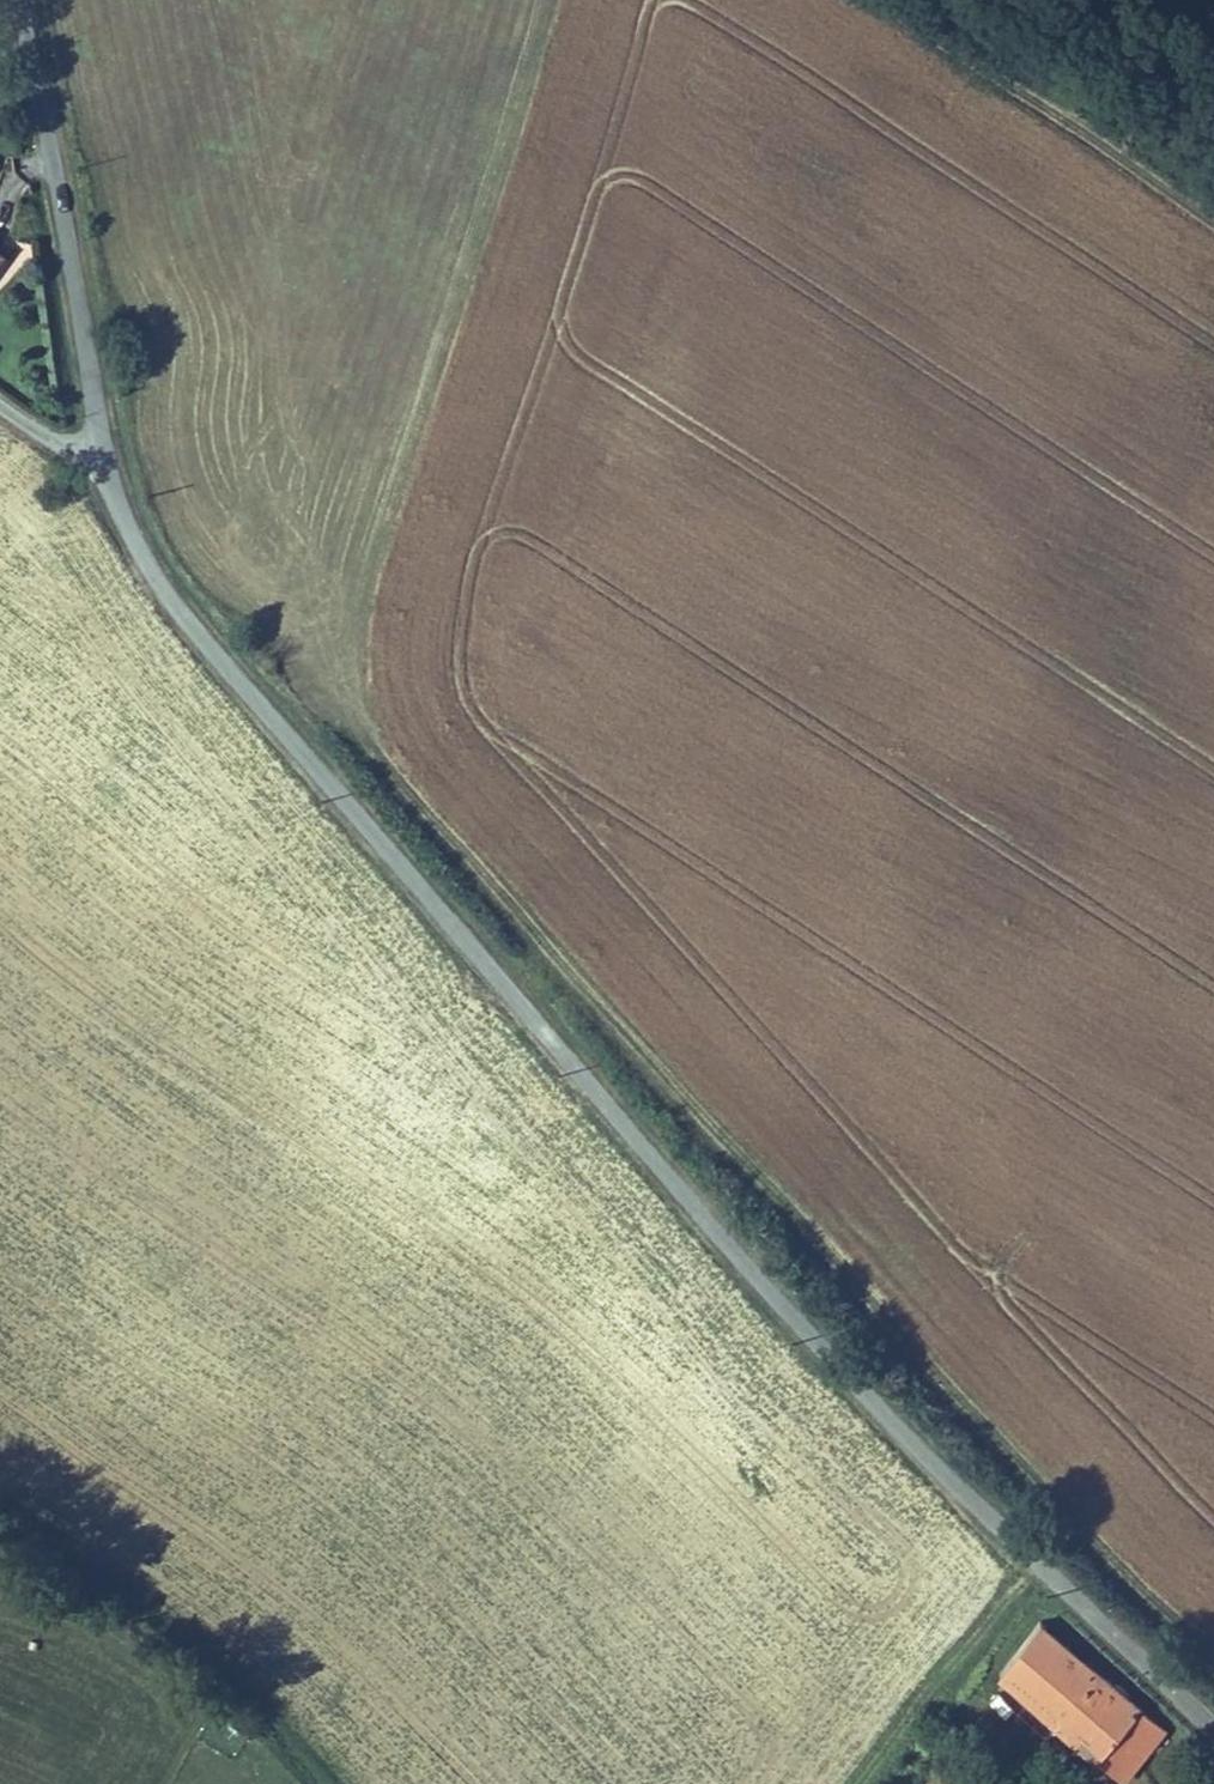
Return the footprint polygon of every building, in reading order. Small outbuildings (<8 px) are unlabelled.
[(999,1672),(1055,1719),(1099,1667),(1043,1620),(999,1672)] [(1055,1719),(1121,1774),(1165,1722),(1099,1667),(1055,1719)]
